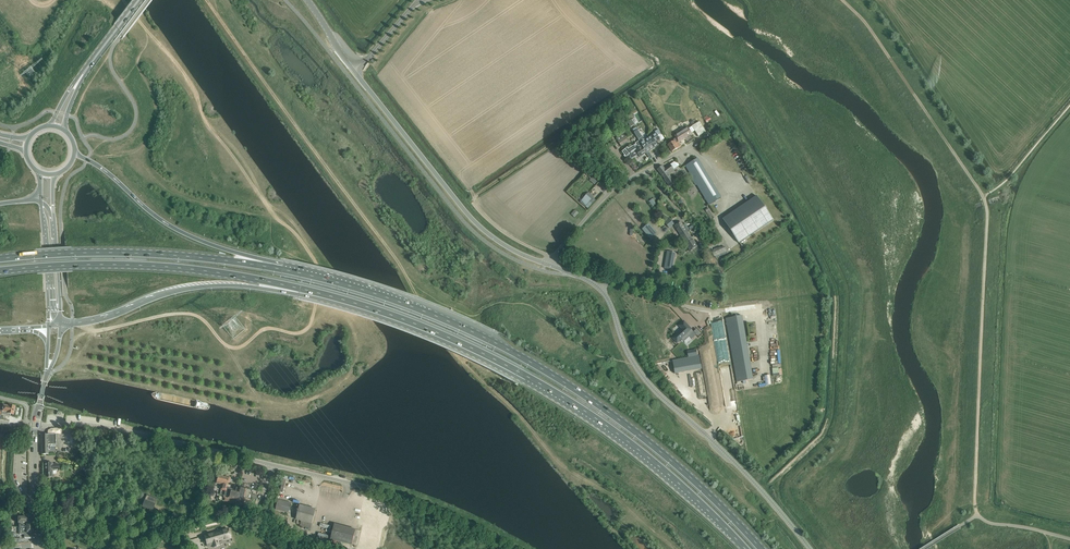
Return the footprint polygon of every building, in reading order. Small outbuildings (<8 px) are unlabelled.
[(639,112),(635,114),(639,121),(643,119),(639,112)] [(699,122),(692,126),(695,131),(698,136),(706,132),(703,127),(699,122)] [(669,144),(668,144),(672,152),(681,146),(678,142),(692,134),(691,133),(695,131),(692,126),(688,129),(688,128),(675,136),(676,138),(673,140),(674,141),(672,142),(669,144)] [(656,133),(648,138),(654,148),(659,145),(657,142),(660,140),(661,141),(665,138),(662,134),(659,129),(655,131),(656,133)] [(638,130),(634,132),(639,141),(646,153),(652,149),(654,148),(648,138),(646,140),(643,136),(643,137),(638,130)] [(621,146),(628,142),(626,137),(625,137),(623,134),(616,138),(621,146)] [(628,147),(622,151),(623,153),(626,157),(629,155),(633,152),(636,151),(637,153),(640,157),(646,153),(639,141),(638,141),(635,143),(635,144),(629,148),(628,147)] [(697,159),(685,166),(708,205),(720,198),(697,159)] [(665,179),(664,179),(670,187),(674,183),(668,174),(674,170),(674,169),(670,164),(665,169),(662,166),(657,169),(665,179)] [(580,201),(581,202),(588,209),(596,200),(589,194),(588,192),(580,201)] [(755,197),(722,219),(739,243),(772,221),(755,197)] [(669,228),(674,224),(670,219),(665,223),(669,228)] [(681,236),(687,232),(681,221),(674,226),(681,236)] [(649,222),(642,228),(650,238),(657,232),(649,222)] [(686,244),(690,251),(697,246),(693,240),(687,232),(681,236),(686,244)] [(724,246),(712,251),(714,257),(726,252),(724,246)] [(673,269),(675,252),(666,251),(664,268),(673,269)] [(738,316),(726,318),(737,382),(749,380),(738,316)] [(683,323),(678,328),(682,332),(678,337),(678,336),(673,341),(679,346),(683,341),(685,343),(690,338),(693,340),(697,335),(692,331),(683,323)] [(706,350),(703,339),(702,340),(702,341),(695,342),(698,358),(705,357),(704,350),(706,350)] [(726,381),(722,354),(709,356),(713,383),(726,381)] [(9,405),(9,406),(3,405),(1,414),(7,415),(8,413),(13,415),(15,406),(9,405)] [(48,454),(55,453),(54,450),(56,450),(55,431),(48,431),(48,434),(42,434),(42,454),(48,454)] [(53,464),(52,463),(45,463),(45,478),(53,477),(53,470),(59,470),(59,464),(53,464)] [(216,494),(219,495),(224,476),(218,474),(216,483),(214,483),(212,491),(217,492),(216,494)] [(230,477),(224,476),(219,495),(223,496),(223,498),(225,498),(224,501),(231,502),(231,499),(227,498),(229,490),(230,489),(226,488),(228,482),(229,483),(230,477)] [(234,491),(229,490),(227,498),(231,499),(231,502),(235,503),(235,506),(239,507),(240,505),(248,506),(248,502),(251,503),(254,490),(235,486),(234,491)] [(142,507),(152,511),(157,498),(147,494),(142,507)] [(291,503),(278,500),(276,509),(289,513),(291,503)] [(316,509),(300,505),(295,521),(297,522),(297,524),(300,524),(299,526),(311,529),(316,509)] [(18,517),(16,517),(16,520),(18,519),(18,523),(19,523),(19,531),(19,534),(24,534),(24,537),(33,537),(33,532),(32,522),(32,520),(32,515),(27,515),(26,515),(26,516),(18,516),(18,517)] [(334,524),(331,539),(352,544),(356,530),(334,524)] [(218,542),(217,541),(223,539),(223,540),(231,538),(228,529),(204,536),(207,547),(213,545),(213,547),(219,546),(218,543),(218,542)]
